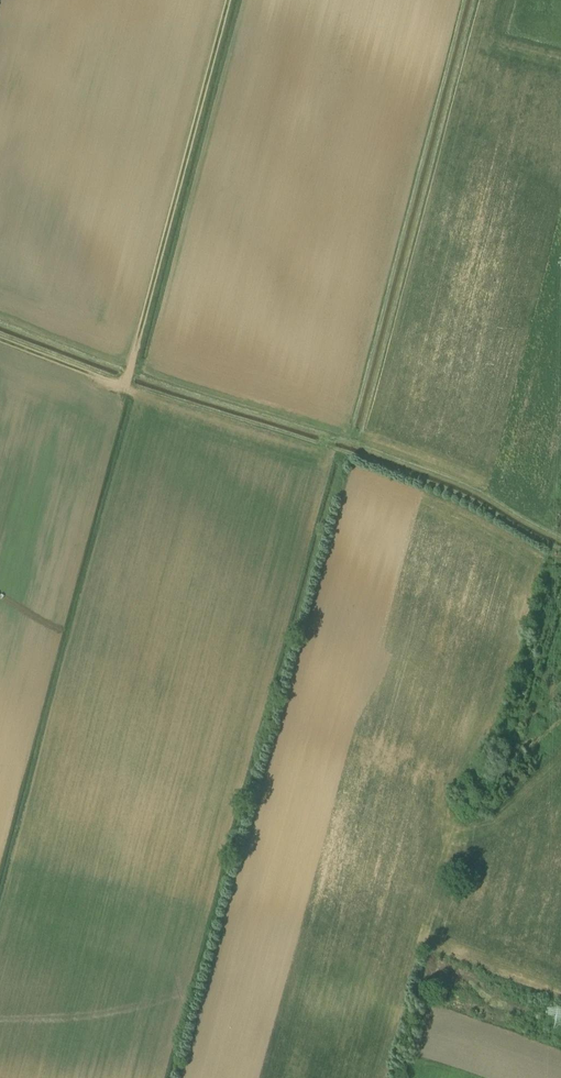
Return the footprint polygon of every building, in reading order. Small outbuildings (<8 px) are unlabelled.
[(439,861),(451,860),(450,846),(438,847),(439,861)]
